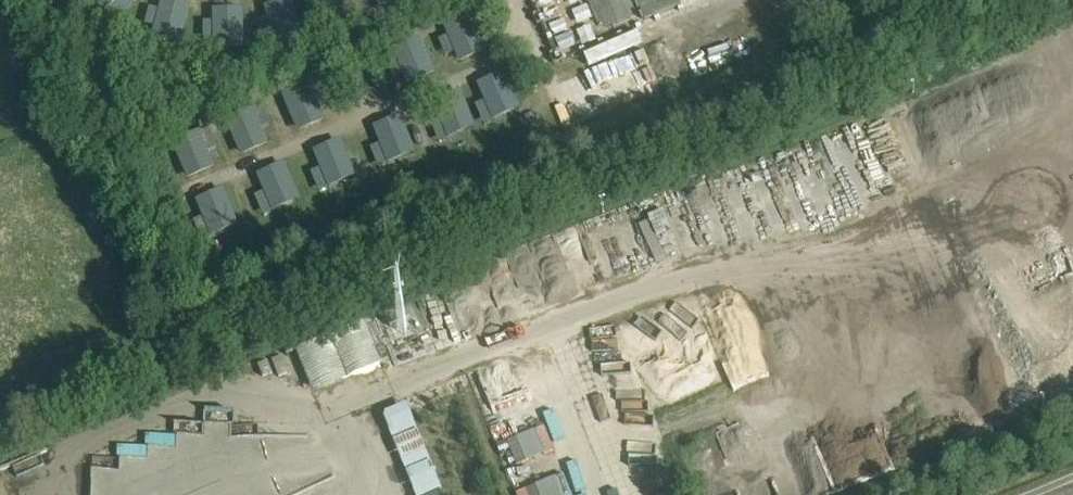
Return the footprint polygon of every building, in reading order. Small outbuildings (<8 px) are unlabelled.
[(128,16),(138,0),(102,0),(128,16)] [(185,37),(194,8),(166,0),(162,0),(154,27),(185,37)] [(639,14),(632,0),(590,0),(603,30),(639,14)] [(215,10),(214,40),(246,40),(247,11),(215,10)] [(461,57),(470,54),(459,28),(450,31),(461,57)] [(408,81),(433,70),(421,43),(396,55),(408,81)] [(309,91),(286,102),(299,128),(322,117),(309,91)] [(465,95),(442,100),(447,124),(470,119),(465,95)] [(255,115),(230,124),(239,148),(263,139),(255,115)] [(378,126),(385,154),(408,148),(401,120),(378,126)] [(201,138),(176,148),(187,174),(211,164),(201,138)] [(286,164),(259,176),(271,203),(298,191),(286,164)] [(208,224),(236,215),(228,191),(200,200),(208,224)] [(405,306),(385,315),(390,328),(411,319),(405,306)] [(365,324),(297,351),(313,391),(381,364),(365,324)] [(406,401),(380,411),(413,494),(442,494),(406,401)] [(546,424),(496,443),(506,469),(556,449),(546,424)] [(749,478),(773,468),(767,456),(743,466),(749,478)] [(516,490),(518,494),(560,494),(555,478),(516,490)]
